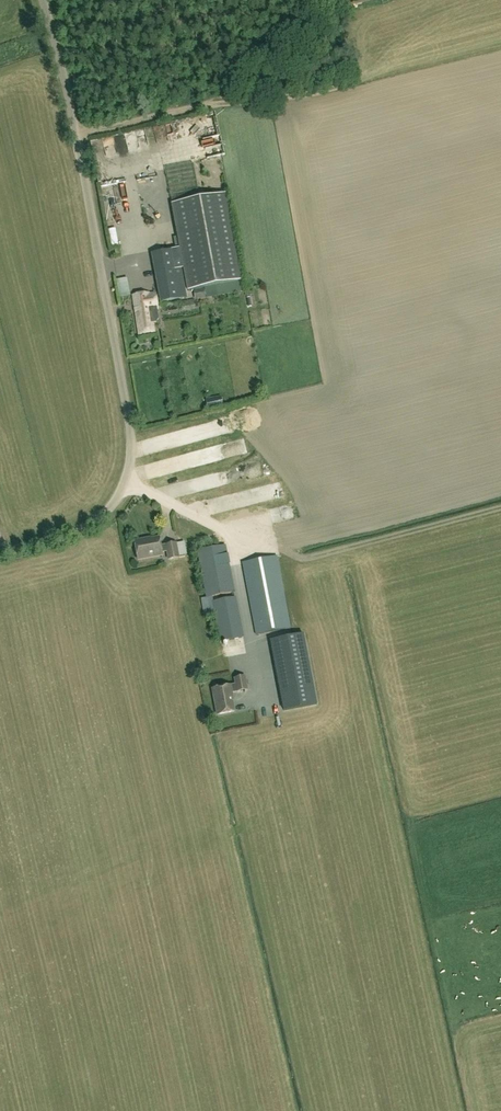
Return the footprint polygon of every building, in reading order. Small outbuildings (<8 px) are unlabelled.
[(121,135),(113,138),(115,146),(124,143),(121,135)] [(122,181),(101,184),(102,191),(124,187),(122,181)] [(173,204),(179,237),(173,238),(175,250),(154,254),(163,303),(187,298),(181,269),(184,268),(189,291),(204,288),(216,286),(243,281),(227,194),(173,204)] [(114,230),(106,232),(110,249),(118,248),(114,230)] [(118,300),(129,299),(128,280),(116,281),(118,300)] [(132,295),(138,335),(154,332),(151,310),(158,309),(156,293),(149,294),(149,293),(132,295)] [(181,311),(194,307),(193,301),(179,305),(181,311)] [(222,400),(206,403),(208,410),(223,406),(222,400)] [(201,475),(190,477),(193,491),(230,483),(228,470),(220,472),(219,465),(212,466),(200,469),(201,475)] [(215,520),(253,513),(251,504),(281,498),(278,482),(265,485),(265,488),(206,499),(209,514),(213,514),(215,520)] [(319,543),(332,540),(330,531),(318,534),(319,543)] [(145,539),(134,541),(138,559),(162,555),(162,552),(167,551),(169,559),(179,557),(176,543),(166,545),(166,546),(161,547),(159,537),(146,540),(145,539)] [(297,548),(304,543),(300,538),(293,544),(297,548)] [(211,596),(234,592),(225,545),(198,551),(206,597),(211,596)] [(256,635),(291,629),(277,557),(243,564),(256,635)] [(206,597),(203,598),(206,614),(214,613),(212,602),(211,596),(206,597)] [(220,642),(244,638),(236,597),(212,602),(214,613),(220,642)] [(284,711),(317,705),(304,635),(271,641),(284,711)] [(213,689),(217,715),(235,711),(231,693),(232,692),(232,691),(237,690),(237,691),(247,689),(245,676),(235,678),(236,685),(231,686),(231,685),(213,689)]
